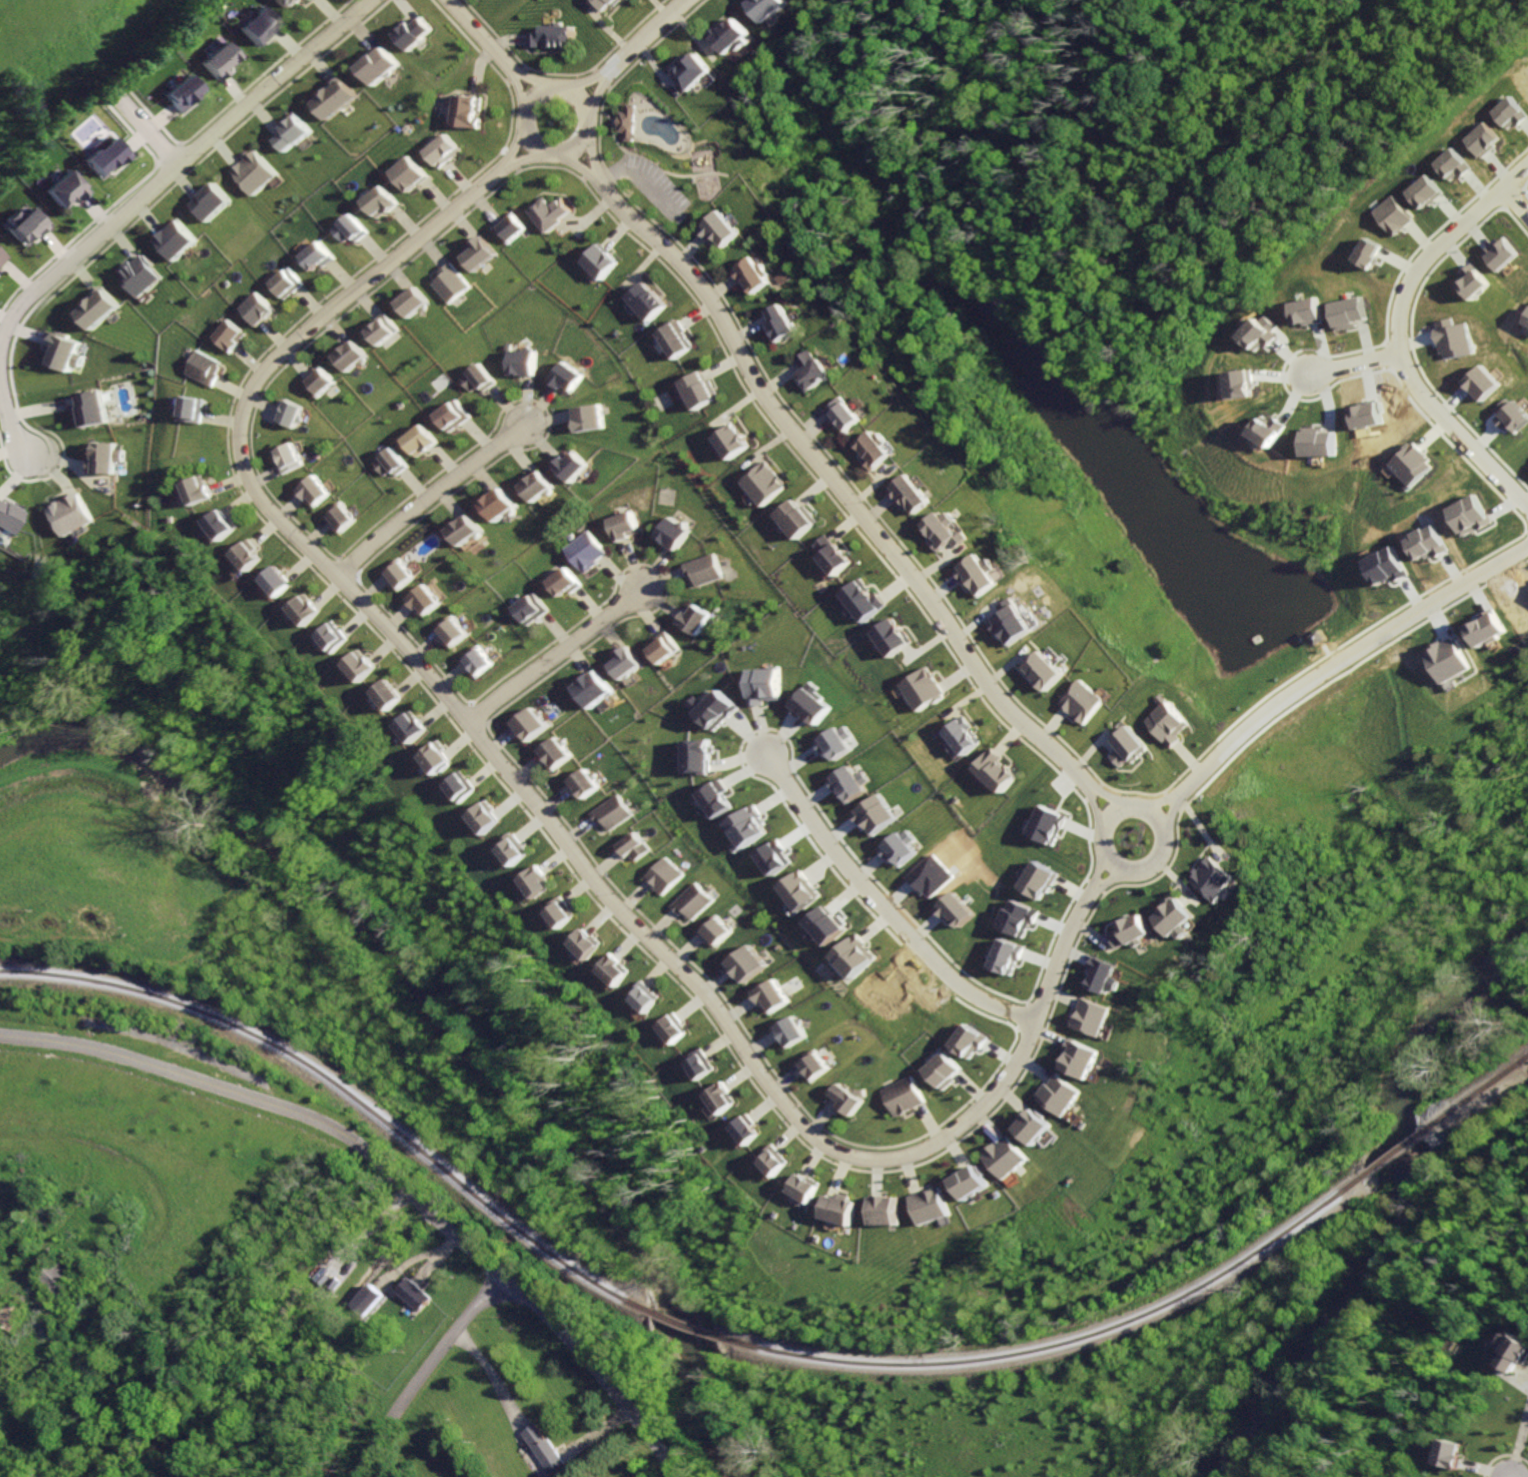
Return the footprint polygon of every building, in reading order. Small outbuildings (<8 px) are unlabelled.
[(290,9),(300,0),(283,0),(290,9)] [(602,12),(612,4),(614,6),(621,0),(591,0),(602,12)] [(749,5),(764,23),(790,2),(789,0),(755,0),(749,5)] [(263,4),(237,28),(254,47),(270,33),(268,31),(278,22),(263,4)] [(417,16),(409,25),(404,20),(389,35),(406,52),(429,29),(417,16)] [(726,22),(711,36),(728,54),(735,48),(739,53),(751,42),(748,38),(753,33),(739,17),(729,26),(726,22)] [(523,32),(523,48),(572,48),(572,26),(538,26),(538,32),(523,32)] [(219,35),(195,54),(213,76),(227,65),(222,58),(232,50),(219,35)] [(379,50),(372,57),(368,53),(351,70),(369,88),(394,64),(379,50)] [(683,60),(671,71),(691,92),(715,69),(699,52),(687,64),(683,60)] [(335,70),(309,93),(326,112),(352,89),(335,70)] [(187,71),(160,95),(176,114),(191,102),(189,99),(202,88),(187,71)] [(451,94),(448,126),(475,128),(477,116),(472,115),(473,112),(476,112),(477,96),(451,94)] [(1492,112),(1503,126),(1512,119),(1517,125),(1527,116),(1510,97),(1492,112)] [(627,104),(626,112),(616,111),(614,132),(622,132),(622,141),(632,143),(636,105),(627,104)] [(299,115),(284,127),(287,130),(276,140),(289,154),(314,132),(299,115)] [(441,133),(419,152),(435,170),(446,159),(444,157),(455,148),(441,133)] [(118,138),(102,152),(99,148),(87,158),(102,176),(118,163),(121,165),(132,156),(118,138)] [(256,143),(235,162),(256,185),(277,167),(256,143)] [(1432,164),(1445,179),(1453,171),(1459,177),(1469,168),(1451,148),(1432,164)] [(408,155),(387,173),(405,193),(425,176),(408,155)] [(73,169),(50,189),(65,207),(78,196),(82,201),(92,192),(73,169)] [(1404,192),(1419,209),(1438,192),(1424,175),(1404,192)] [(220,182),(194,206),(210,223),(235,199),(220,182)] [(380,185),(361,201),(375,217),(384,208),(387,211),(396,203),(380,185)] [(1369,211),(1390,236),(1410,220),(1389,195),(1369,211)] [(543,199),(526,212),(542,234),(561,220),(559,217),(569,210),(559,196),(549,204),(543,199)] [(29,200),(4,221),(22,243),(53,217),(43,205),(37,210),(29,200)] [(724,209),(701,230),(711,241),(717,236),(729,249),(746,232),(724,209)] [(352,212),(333,229),(345,243),(352,237),(357,242),(370,231),(352,212)] [(508,215),(501,222),(497,218),(487,227),(502,244),(520,228),(508,215)] [(181,220),(156,240),(174,261),(198,240),(181,220)] [(1480,251),(1497,272),(1520,253),(1502,233),(1480,251)] [(462,257),(474,270),(493,253),(476,234),(465,244),(469,250),(462,257)] [(1351,259),(1369,269),(1376,256),(1373,255),(1379,245),(1364,237),(1351,259)] [(323,242),(305,257),(317,271),(325,265),(328,268),(338,259),(323,242)] [(596,243),(579,263),(599,281),(617,261),(596,243)] [(140,246),(115,265),(133,289),(158,270),(140,246)] [(10,256),(0,247),(0,268),(10,256)] [(759,256),(735,270),(744,285),(747,283),(754,296),(775,283),(759,256)] [(447,261),(437,271),(439,274),(429,283),(449,304),(469,286),(447,261)] [(1457,284),(1471,299),(1488,284),(1470,264),(1459,274),(1463,279),(1457,284)] [(293,268),(274,284),(289,302),(311,283),(299,269),(296,272),(293,268)] [(97,279),(71,301),(89,322),(114,300),(97,279)] [(643,282),(624,298),(645,323),(666,305),(654,290),(652,291),(643,282)] [(415,286),(395,303),(410,319),(429,302),(415,286)] [(264,292),(244,309),(261,327),(280,310),(264,292)] [(1326,304),(1333,330),(1352,326),(1350,321),(1363,318),(1357,296),(1326,304)] [(1286,304),(1292,325),(1318,319),(1313,297),(1286,304)] [(786,302),(768,312),(774,323),(768,326),(779,344),(802,330),(786,302)] [(384,315),(367,331),(382,347),(402,329),(391,317),(388,319),(384,315)] [(231,318),(213,337),(233,355),(243,344),(240,342),(248,333),(231,318)] [(1238,336),(1251,348),(1257,341),(1261,344),(1270,334),(1266,331),(1271,325),(1262,318),(1258,323),(1253,319),(1238,336)] [(1432,321),(1434,328),(1431,329),(1437,352),(1441,351),(1442,358),(1469,352),(1462,322),(1451,325),(1449,318),(1432,321)] [(673,319),(652,332),(670,361),(691,348),(673,319)] [(46,322),(42,338),(47,339),(42,356),(65,363),(66,356),(77,359),(80,347),(74,345),(78,331),(46,322)] [(358,339),(337,357),(352,374),(372,355),(358,339)] [(816,348),(801,359),(807,367),(796,376),(809,394),(835,374),(816,348)] [(195,349),(183,375),(213,389),(220,375),(216,374),(222,362),(195,349)] [(506,351),(505,375),(532,376),(532,351),(506,351)] [(559,359),(544,382),(556,390),(558,388),(568,395),(581,374),(559,359)] [(479,363),(460,378),(471,392),(479,386),(483,392),(495,382),(479,363)] [(1458,382),(1466,390),(1464,392),(1470,399),(1474,396),(1478,400),(1495,383),(1477,365),(1458,382)] [(330,368),(325,372),(323,369),(308,381),(322,397),(341,382),(330,368)] [(700,369),(678,381),(694,411),(718,399),(708,381),(706,382),(700,369)] [(1228,373),(1232,398),(1252,395),(1250,381),(1254,381),(1252,370),(1228,373)] [(71,386),(76,418),(103,414),(97,381),(71,386)] [(843,393),(822,412),(831,422),(833,420),(847,435),(865,419),(843,393)] [(178,419),(201,424),(205,401),(182,396),(178,419)] [(1488,409),(1493,414),(1489,417),(1501,429),(1504,426),(1511,433),(1527,417),(1510,400),(1506,404),(1500,398),(1488,409)] [(293,400),(290,408),(284,406),(278,421),(300,431),(310,407),(293,400)] [(460,400),(439,417),(453,434),(474,417),(460,400)] [(571,408),(573,419),(570,420),(572,432),(602,427),(598,403),(571,408)] [(1249,434),(1270,449),(1288,423),(1278,416),(1273,423),(1262,416),(1249,434)] [(427,423),(407,440),(422,458),(432,450),(433,452),(444,443),(427,423)] [(735,423),(712,438),(727,461),(750,445),(735,423)] [(1302,432),(1302,455),(1334,455),(1334,431),(1302,432)] [(873,432),(857,446),(867,457),(863,461),(874,473),(894,455),(873,432)] [(87,436),(87,452),(83,452),(82,467),(110,468),(111,457),(118,457),(119,437),(87,436)] [(300,442),(277,452),(287,475),(310,464),(300,442)] [(1387,464),(1409,488),(1430,468),(1425,462),(1428,459),(1412,442),(1387,464)] [(399,448),(380,463),(391,477),(399,471),(403,476),(414,467),(399,448)] [(573,452),(566,459),(563,456),(553,466),(570,483),(587,465),(573,452)] [(761,462),(739,482),(760,506),(783,486),(761,462)] [(907,470),(887,486),(897,498),(900,495),(914,512),(931,498),(907,470)] [(321,473),(300,490),(310,501),(313,498),(320,507),(338,493),(321,473)] [(540,473),(533,479),(529,475),(517,485),(533,503),(552,486),(540,473)] [(203,475),(182,484),(192,507),(215,496),(210,486),(208,486),(203,475)] [(68,486),(38,503),(54,530),(84,512),(68,486)] [(502,488),(482,505),(498,523),(518,507),(502,488)] [(2,529),(19,501),(1,489),(0,491),(0,528),(2,529)] [(1444,509),(1458,534),(1483,519),(1469,495),(1444,509)] [(790,499),(771,514),(792,540),(814,522),(802,507),(799,510),(790,499)] [(346,500),(328,517),(346,536),(364,519),(346,500)] [(933,507),(919,519),(938,543),(947,535),(953,541),(965,531),(958,522),(951,528),(933,507)] [(221,508),(204,522),(219,541),(239,526),(231,516),(228,517),(221,508)] [(603,519),(612,543),(626,538),(625,535),(636,531),(628,510),(603,519)] [(473,517),(464,524),(461,521),(453,529),(467,546),(485,530),(473,517)] [(665,517),(651,538),(673,551),(686,530),(665,517)] [(584,530),(560,550),(581,575),(594,565),(592,562),(603,553),(584,530)] [(823,535),(812,545),(820,555),(816,558),(818,560),(813,564),(819,570),(822,567),(831,578),(851,562),(834,541),(830,543),(823,535)] [(248,538),(230,553),(246,572),(262,558),(254,549),(255,546),(248,538)] [(1363,562),(1375,584),(1401,570),(1389,547),(1363,562)] [(953,569),(962,582),(967,579),(978,595),(996,583),(989,573),(997,567),(990,557),(984,561),(978,552),(953,569)] [(676,564),(681,579),(687,577),(690,587),(718,577),(709,553),(676,564)] [(407,558),(390,573),(406,592),(423,578),(407,558)] [(274,565),(259,578),(276,598),(291,584),(274,565)] [(563,567),(545,582),(558,598),(565,592),(568,595),(578,586),(563,567)] [(836,594),(844,604),(839,607),(846,617),(852,612),(859,621),(882,604),(873,591),(868,595),(855,579),(836,594)] [(433,583),(413,599),(423,611),(425,609),(432,618),(450,603),(433,583)] [(533,594),(514,609),(527,626),(546,611),(533,594)] [(301,595),(284,610),(302,629),(321,611),(310,599),(308,602),(301,595)] [(1010,597),(985,613),(994,627),(999,623),(1007,636),(1027,622),(1010,597)] [(679,610),(672,622),(695,636),(708,614),(691,604),(685,613),(679,610)] [(1463,629),(1474,648),(1502,631),(1488,607),(1477,613),(1480,619),(1463,629)] [(458,615),(441,629),(458,649),(475,634),(458,615)] [(867,631),(885,657),(909,641),(901,629),(898,631),(888,616),(867,631)] [(332,622),(317,637),(333,654),(351,638),(341,627),(339,629),(332,622)] [(664,635),(655,643),(653,640),(643,648),(657,665),(676,649),(664,635)] [(1423,654),(1440,683),(1466,667),(1449,639),(1423,654)] [(1038,640),(1018,658),(1041,683),(1061,666),(1038,640)] [(624,644),(611,654),(614,658),(607,664),(621,680),(640,664),(624,644)] [(482,645),(464,660),(481,680),(499,665),(482,645)] [(360,651),(344,665),(360,684),(379,667),(370,656),(367,658),(360,651)] [(920,658),(893,674),(910,703),(937,687),(920,658)] [(743,669),(745,706),(758,705),(758,701),(775,700),(774,668),(743,669)] [(597,671),(575,688),(592,709),(613,691),(597,671)] [(1059,703),(1083,725),(1105,700),(1081,679),(1059,703)] [(388,680),(373,692),(389,711),(404,699),(388,680)] [(802,681),(784,708),(810,726),(823,707),(816,701),(818,698),(810,693),(813,689),(802,681)] [(694,713),(713,731),(735,706),(716,689),(694,713)] [(1149,721),(1174,749),(1185,739),(1181,735),(1194,724),(1167,694),(1160,700),(1166,707),(1149,721)] [(536,707),(517,723),(533,743),(552,727),(536,707)] [(955,708),(934,723),(952,749),(973,735),(955,708)] [(410,712),(395,725),(411,744),(430,727),(422,718),(419,721),(410,712)] [(1111,755),(1121,766),(1130,758),(1135,763),(1152,748),(1131,724),(1114,740),(1120,747),(1111,755)] [(809,742),(818,754),(824,750),(830,759),(846,747),(840,739),(845,736),(838,727),(833,730),(831,727),(809,742)] [(431,736),(414,750),(429,768),(446,754),(431,736)] [(559,736),(542,750),(550,760),(547,762),(556,773),(576,756),(559,736)] [(985,739),(965,759),(992,785),(1007,770),(993,756),(997,751),(985,739)] [(683,741),(684,753),(677,753),(678,766),(684,766),(685,773),(695,772),(695,775),(706,775),(706,771),(710,771),(709,753),(713,753),(713,745),(710,746),(710,740),(683,741)] [(456,763),(438,777),(453,795),(471,781),(456,763)] [(823,780),(831,791),(836,787),(838,790),(835,792),(843,803),(862,790),(858,785),(864,781),(856,771),(851,774),(844,764),(823,780)] [(586,768),(566,784),(575,795),(579,792),(586,800),(602,787),(586,768)] [(698,791),(706,803),(700,807),(706,818),(712,814),(715,818),(733,807),(723,792),(726,790),(718,779),(698,791)] [(849,813),(868,837),(893,818),(874,794),(849,813)] [(482,795),(465,809),(483,830),(499,816),(482,795)] [(618,796),(594,814),(602,825),(604,823),(611,832),(633,816),(618,796)] [(1022,833),(1049,845),(1053,836),(1059,822),(1063,815),(1036,803),(1022,833)] [(726,822),(739,841),(732,845),(738,852),(766,832),(763,827),(765,825),(751,805),(726,822)] [(511,823),(493,838),(509,859),(528,845),(511,823)] [(876,848),(886,859),(888,857),(896,866),(913,852),(905,843),(910,839),(903,831),(899,834),(896,831),(876,848)] [(636,832),(617,848),(627,859),(631,855),(638,862),(652,850),(636,832)] [(755,853),(772,877),(790,864),(782,852),(786,849),(777,838),(755,853)] [(1206,848),(1186,870),(1211,892),(1230,870),(1206,848)] [(533,857),(514,871),(529,892),(549,877),(533,857)] [(665,857),(646,879),(665,896),(684,874),(665,857)] [(1029,861),(1025,870),(1018,867),(1013,876),(1020,879),(1015,888),(1036,899),(1050,872),(1029,861)] [(779,886),(800,911),(820,894),(799,869),(779,886)] [(694,880),(672,906),(684,916),(685,914),(696,923),(717,899),(694,880)] [(932,910),(941,919),(945,916),(957,928),(973,912),(951,890),(942,898),(940,896),(932,904),(935,907),(932,910)] [(1169,891),(1146,910),(1161,928),(1166,925),(1172,932),(1182,923),(1175,915),(1183,909),(1169,891)] [(562,895),(543,910),(560,931),(576,917),(573,913),(575,910),(562,895)] [(1008,900),(997,927),(1020,936),(1026,922),(1030,924),(1036,910),(1008,900)] [(1105,923),(1112,940),(1143,927),(1134,905),(1109,915),(1111,921),(1105,923)] [(807,921),(812,926),(806,931),(814,940),(819,937),(827,946),(847,930),(844,926),(846,924),(839,915),(836,918),(826,906),(807,921)] [(717,913),(700,931),(720,949),(736,931),(717,913)] [(581,920),(565,938),(584,955),(600,937),(581,920)] [(832,956),(853,977),(875,955),(855,934),(832,956)] [(997,937),(986,967),(1008,976),(1013,962),(1010,961),(1011,958),(1016,960),(1021,946),(997,937)] [(749,938),(729,954),(746,975),(766,960),(749,938)] [(617,952),(600,971),(619,988),(634,971),(626,964),(628,962),(617,952)] [(1088,986),(1106,994),(1108,990),(1114,992),(1120,980),(1112,977),(1117,966),(1094,956),(1089,969),(1094,971),(1088,986)] [(777,971),(754,985),(761,998),(764,996),(771,1008),(791,996),(777,971)] [(645,980),(629,997),(648,1015),(664,998),(645,980)] [(1076,990),(1066,1018),(1093,1028),(1103,1000),(1076,990)] [(677,1012),(659,1026),(674,1046),(692,1033),(677,1012)] [(800,1015),(779,1028),(785,1038),(783,1039),(790,1052),(813,1038),(800,1015)] [(945,1047),(966,1060),(973,1048),(977,1051),(985,1037),(960,1022),(945,1047)] [(1064,1032),(1053,1058),(1081,1070),(1092,1044),(1064,1032)] [(938,1045),(919,1062),(938,1083),(949,1073),(945,1068),(953,1061),(938,1045)] [(705,1048),(684,1061),(698,1083),(719,1070),(705,1048)] [(818,1049),(799,1064),(815,1084),(834,1069),(818,1049)] [(1047,1068),(1031,1093),(1055,1109),(1071,1085),(1047,1068)] [(909,1076),(882,1091),(897,1118),(924,1103),(909,1076)] [(725,1081),(703,1097),(719,1118),(739,1104),(732,1095),(734,1093),(725,1081)] [(842,1083),(834,1096),(843,1101),(838,1110),(855,1120),(868,1099),(842,1083)] [(1024,1101),(1005,1122),(1025,1139),(1043,1119),(1024,1101)] [(749,1114),(731,1128),(746,1147),(762,1134),(756,1126),(758,1125),(749,1114)] [(1001,1132),(978,1152),(996,1173),(1019,1153),(1001,1132)] [(773,1145),(757,1162),(776,1180),(792,1163),(773,1145)] [(947,1172),(962,1193),(982,1179),(977,1171),(980,1169),(970,1155),(947,1172)] [(796,1167),(784,1188),(805,1199),(819,1175),(809,1169),(807,1173),(796,1167)] [(909,1189),(919,1217),(947,1207),(938,1180),(909,1189)] [(822,1187),(816,1211),(848,1220),(855,1196),(822,1187)] [(867,1188),(867,1215),(898,1215),(898,1188),(867,1188)] [(61,1256),(41,1278),(62,1298),(70,1289),(63,1282),(75,1268),(61,1256)] [(434,1297),(411,1277),(398,1292),(422,1311),(434,1297)] [(384,1295),(371,1283),(352,1303),(365,1315),(384,1295)] [(1505,1342),(1510,1345),(1499,1365),(1518,1375),(1520,1371),(1525,1362),(1527,1364),(1527,1340),(1511,1330),(1505,1342)] [(537,1451),(532,1454),(539,1466),(545,1462),(553,1474),(568,1465),(542,1422),(526,1432),(537,1451)] [(1443,1428),(1436,1458),(1461,1464),(1465,1448),(1460,1447),(1463,1433),(1443,1428)]
